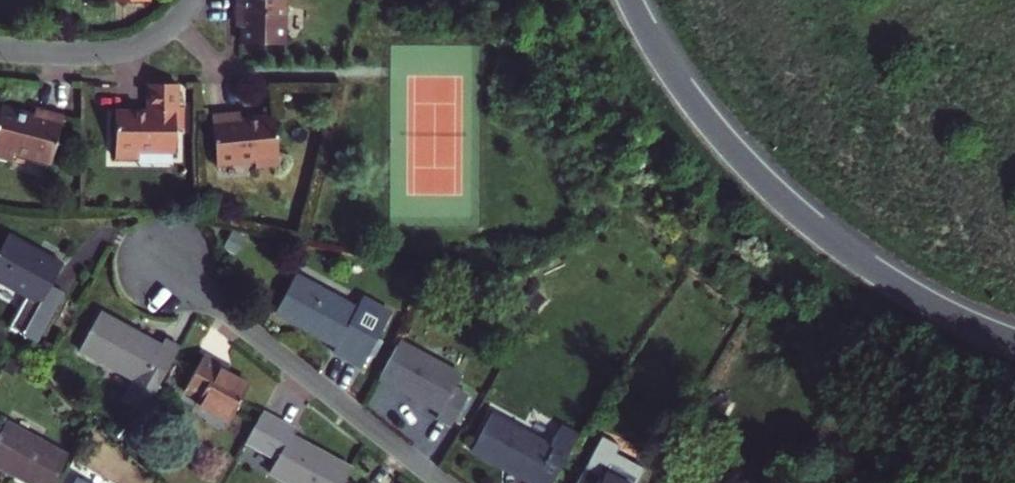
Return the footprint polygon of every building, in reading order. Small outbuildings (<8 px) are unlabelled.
[(105,7),(146,9),(147,0),(106,0),(105,7)] [(285,0),(237,0),(237,27),(243,27),(242,45),(284,46),(285,0)] [(179,86),(150,85),(151,114),(119,114),(119,162),(141,162),(141,153),(178,153),(178,131),(185,131),(185,109),(179,109),(179,86)] [(13,166),(15,157),(53,167),(66,118),(39,111),(37,118),(3,109),(2,112),(0,112),(0,162),(13,166)] [(213,114),(216,165),(254,162),(255,170),(279,168),(276,118),(243,120),(243,112),(213,114)] [(22,298),(11,319),(10,322),(10,324),(11,327),(12,330),(14,332),(16,334),(18,335),(21,336),(36,344),(62,293),(48,286),(59,265),(4,237),(0,244),(0,287),(22,298)] [(382,306),(353,291),(348,302),(285,268),(266,304),(296,321),(299,315),(329,331),(322,344),(353,360),(360,348),(365,350),(374,334),(369,331),(382,306)] [(132,330),(99,313),(83,346),(138,374),(128,394),(151,406),(181,348),(164,339),(159,350),(129,335),(132,330)] [(460,371),(397,336),(376,374),(408,391),(411,386),(442,403),(436,412),(450,419),(466,389),(453,382),(460,371)] [(220,362),(203,354),(186,388),(200,396),(198,401),(233,419),(250,382),(219,366),(220,362)] [(247,444),(279,459),(272,473),(291,482),(347,482),(355,467),(324,451),(321,456),(290,441),(297,429),(264,412),(247,444)] [(494,412),(473,449),(503,466),(506,461),(537,478),(534,482),(552,482),(573,443),(560,436),(555,445),(494,412)] [(20,482),(59,482),(64,473),(70,460),(8,429),(0,444),(0,443),(0,465),(22,477),(19,482),(20,482)] [(605,431),(577,482),(637,482),(648,464),(619,448),(623,441),(605,431)]
